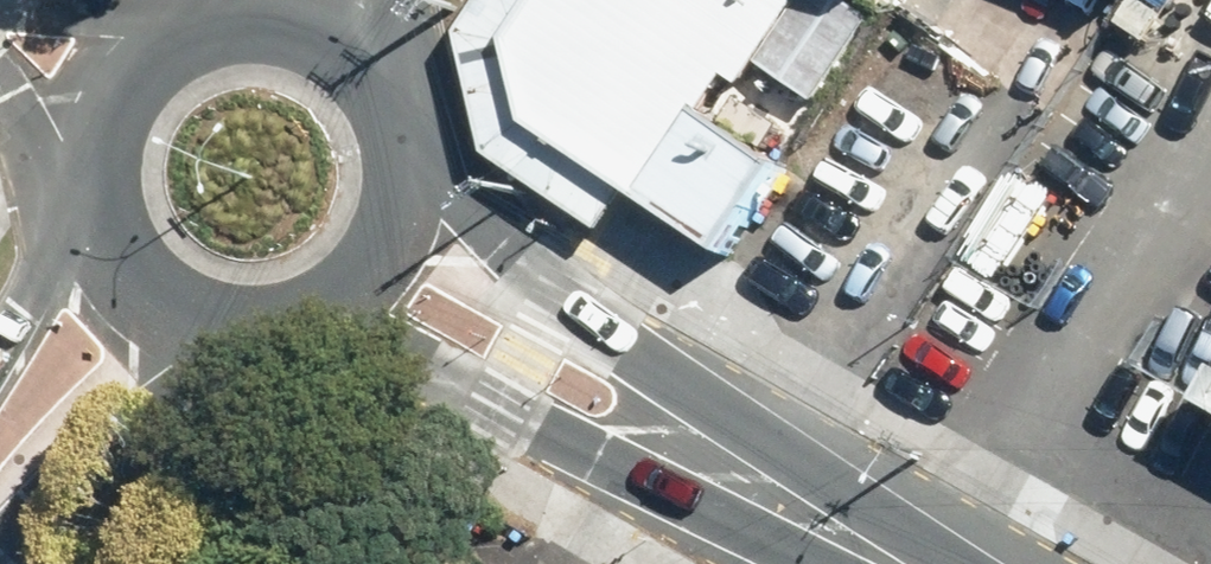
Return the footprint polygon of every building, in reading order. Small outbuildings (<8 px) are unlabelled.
[(546,0),(491,0),(466,37),(495,156),(596,224),(609,232),(621,214),(636,192),(540,128),(519,41),(546,0)] [(732,257),(792,168),(711,114),(736,76),(750,86),(806,3),(801,0),(546,0),(519,41),(540,128),(636,192),(732,257)] [(852,0),(809,0),(768,68),(825,101),(877,15),(852,0)]
